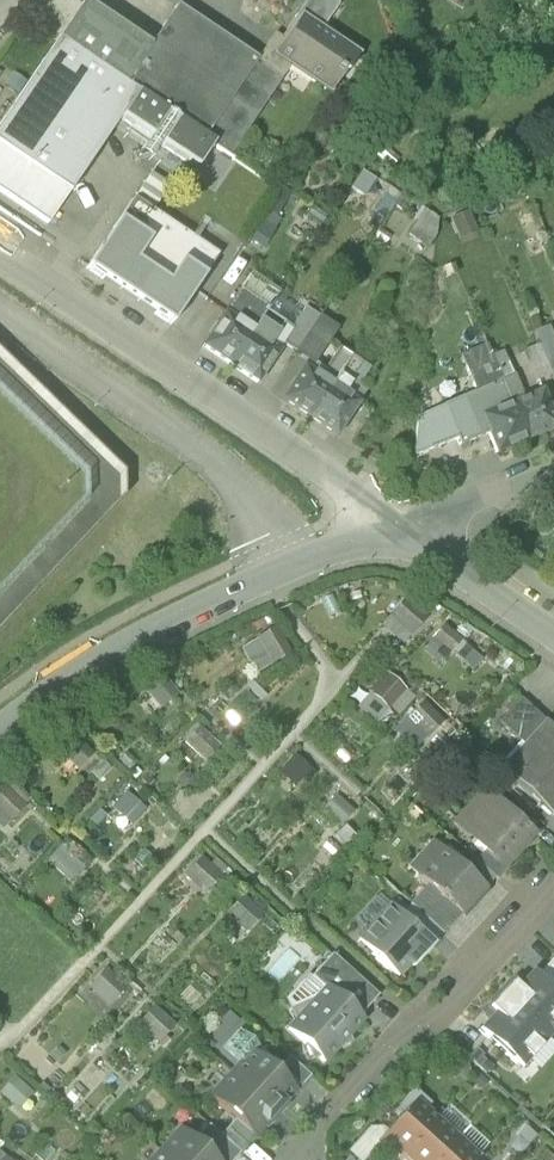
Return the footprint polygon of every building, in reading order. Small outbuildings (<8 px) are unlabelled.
[(74,0),(54,0),(42,10),(67,26),(81,5),(74,0)] [(57,40),(124,85),(151,45),(84,0),(81,5),(67,26),(57,40)] [(301,20),(321,32),(339,6),(336,0),(302,0),(304,4),(295,17),(301,20)] [(204,139),(256,62),(257,60),(177,6),(151,45),(124,85),(137,94),(204,139)] [(29,21),(30,22),(57,40),(67,26),(42,10),(29,20),(29,21)] [(295,17),(280,39),(286,42),(301,20),(295,17)] [(354,54),(321,32),(301,20),(286,42),(301,51),(291,65),(329,91),(354,54)] [(274,35),(257,60),(256,62),(281,79),(291,65),(301,51),(286,42),(280,39),(274,35)] [(0,125),(0,146),(69,193),(118,122),(137,94),(124,85),(57,40),(0,125)] [(213,145),(230,156),(281,79),(256,62),(204,139),(213,145)] [(204,139),(137,94),(118,122),(185,167),(187,164),(204,139)] [(196,170),(213,145),(204,139),(187,164),(196,170)] [(385,144),(376,153),(392,169),(401,159),(385,144)] [(69,193),(0,146),(0,191),(48,224),(69,193)] [(377,180),(363,171),(351,188),(365,198),(377,180)] [(171,185),(152,172),(137,194),(156,207),(171,185)] [(155,313),(172,324),(194,291),(218,256),(133,199),(87,267),(104,279),(108,273),(156,311),(155,313)] [(410,234),(429,247),(437,235),(439,219),(426,210),(410,234)] [(479,231),(470,210),(452,217),(461,239),(479,231)] [(264,248),(277,229),(263,220),(250,239),(264,248)] [(194,291),(205,299),(229,263),(218,256),(194,291)] [(253,273),(241,290),(268,309),(275,298),(280,291),(253,273)] [(204,346),(231,364),(266,312),(268,309),(241,290),(204,346)] [(291,309),(275,298),(268,309),(266,312),(282,323),(291,309)] [(295,354),(295,353),(319,318),(305,308),(291,329),(281,344),(283,346),(295,354)] [(282,323),(266,312),(231,364),(230,365),(257,383),(283,346),(281,344),(291,329),(282,323)] [(336,329),(319,318),(295,353),(312,365),(336,329)] [(539,345),(552,375),(553,374),(553,339),(549,327),(534,333),(539,345)] [(477,393),(492,387),(503,382),(495,364),(492,356),(493,356),(488,345),(462,356),(476,392),(477,393)] [(537,381),(552,375),(539,345),(525,351),(537,381)] [(282,400),(309,418),(350,357),(340,350),(324,373),(317,368),(313,374),(304,368),(282,400)] [(492,356),(495,364),(506,359),(503,352),(493,356),(492,356)] [(361,364),(350,357),(309,418),(336,437),(358,404),(342,393),(361,364)] [(503,382),(512,405),(523,400),(523,399),(506,359),(495,364),(503,382)] [(369,370),(361,364),(342,393),(358,404),(369,388),(361,383),(369,370)] [(512,405),(503,382),(492,387),(501,409),(502,409),(512,405)] [(478,437),(489,433),(482,416),(501,409),(492,387),(477,393),(476,392),(462,398),(478,437)] [(523,399),(523,400),(512,405),(526,440),(553,428),(553,421),(542,391),(523,399)] [(458,437),(460,444),(478,437),(462,398),(444,405),(458,437)] [(458,437),(444,405),(419,416),(415,455),(458,437)] [(526,440),(512,405),(502,409),(501,409),(482,416),(489,433),(497,452),(526,440)] [(403,603),(384,622),(405,644),(425,624),(403,603)] [(426,648),(446,663),(460,644),(440,629),(426,648)] [(273,630),(243,647),(258,674),(288,657),(273,630)] [(373,687),(401,714),(418,696),(390,669),(373,687)] [(151,678),(157,706),(179,701),(173,673),(151,678)] [(378,724),(393,712),(372,687),(357,700),(378,724)] [(523,744),(525,746),(546,722),(521,700),(500,723),(523,744)] [(552,814),(553,812),(553,728),(546,722),(525,746),(531,752),(510,776),(552,814)] [(208,761),(223,746),(204,726),(188,741),(208,761)] [(501,768),(510,776),(531,752),(525,746),(523,744),(501,768)] [(475,770),(460,754),(451,763),(465,778),(475,770)] [(446,762),(431,775),(445,791),(460,778),(446,762)] [(485,851),(504,868),(505,867),(533,836),(484,791),(457,821),(476,838),(482,831),(493,841),(487,848),(485,851)] [(22,816),(3,792),(0,795),(0,823),(5,829),(22,816)] [(138,815),(146,806),(129,792),(117,805),(124,810),(127,806),(138,815)] [(476,838),(487,848),(493,841),(482,831),(476,838)] [(418,877),(443,850),(432,841),(408,868),(418,877)] [(427,885),(461,916),(485,889),(463,869),(443,850),(418,877),(427,885)] [(485,851),(475,861),(495,879),(497,881),(508,870),(505,867),(504,868),(485,851)] [(206,856),(188,875),(209,895),(227,877),(206,856)] [(485,889),(495,879),(475,861),(472,858),(463,869),(485,889)] [(409,905),(411,906),(443,935),(445,934),(443,932),(458,916),(460,917),(461,916),(427,885),(426,895),(415,907),(411,903),(409,905)] [(353,921),(365,933),(387,909),(374,898),(353,921)] [(247,933),(259,925),(244,902),(232,910),(247,933)] [(358,941),(397,978),(409,965),(413,968),(434,946),(433,946),(401,916),(390,906),(387,909),(365,933),(358,941)] [(433,946),(443,935),(411,906),(401,916),(433,946)] [(326,988),(359,1018),(378,997),(331,955),(311,977),(324,989),(326,988)] [(538,976),(553,990),(553,958),(538,976)] [(113,969),(81,987),(96,1014),(128,995),(113,969)] [(521,984),(518,988),(512,983),(500,995),(548,1039),(553,1033),(553,990),(538,976),(533,971),(521,984)] [(288,999),(296,1007),(317,997),(324,989),(311,977),(309,976),(288,999)] [(499,994),(500,995),(512,983),(518,988),(521,984),(514,977),(499,994)] [(320,1058),(325,1062),(335,1051),(352,1043),(349,1036),(362,1021),(359,1018),(326,988),(324,989),(317,997),(296,1007),(289,1010),(295,1022),(288,1029),(305,1044),(312,1061),(320,1058)] [(484,1011),(491,1017),(494,1014),(489,1008),(500,995),(499,994),(484,1011)] [(548,1039),(500,995),(489,1008),(494,1014),(491,1017),(479,1030),(521,1069),(529,1060),(548,1039)] [(159,1044),(178,1024),(158,1004),(139,1023),(159,1044)] [(224,1047),(242,1063),(252,1052),(257,1047),(239,1031),(224,1047)] [(529,1060),(540,1070),(553,1055),(553,1044),(548,1039),(529,1060)] [(280,1068),(257,1047),(252,1052),(279,1077),(284,1072),(280,1068)] [(466,1058),(486,1075),(493,1068),(482,1058),(484,1056),(476,1048),(466,1058)] [(279,1077),(252,1052),(242,1063),(231,1075),(276,1116),(286,1105),(284,1102),(294,1091),(295,1090),(279,1077)] [(297,1084),(302,1088),(312,1077),(290,1058),(280,1068),(284,1072),(298,1084),(297,1084)] [(467,1062),(450,1067),(454,1081),(471,1076),(467,1062)] [(279,1077),(295,1090),(294,1091),(298,1094),(302,1089),(302,1088),(297,1084),(298,1084),(284,1072),(279,1077)] [(18,1074),(3,1091),(23,1108),(37,1091),(18,1074)] [(266,1127),(276,1116),(231,1075),(210,1098),(235,1120),(253,1136),(263,1125),(266,1127)] [(396,1112),(401,1117),(415,1101),(424,1110),(430,1104),(415,1091),(396,1112)] [(436,1121),(424,1110),(415,1101),(401,1117),(388,1131),(384,1135),(378,1142),(379,1143),(390,1153),(392,1151),(401,1159),(436,1121)] [(436,1121),(457,1140),(469,1127),(471,1125),(449,1106),(436,1121)] [(235,1120),(221,1136),(240,1154),(255,1138),(253,1136),(235,1120)] [(436,1121),(401,1159),(439,1159),(457,1140),(436,1121)] [(240,1154),(221,1136),(209,1125),(199,1136),(211,1147),(206,1152),(215,1159),(235,1159),(240,1154)] [(356,1159),(363,1159),(379,1143),(378,1142),(384,1135),(388,1131),(383,1127),(368,1128),(347,1152),(356,1159)] [(490,1146),(469,1127),(457,1140),(478,1159),(490,1146)] [(161,1153),(168,1159),(215,1159),(206,1152),(181,1130),(161,1153)] [(457,1140),(439,1159),(479,1159),(478,1159),(457,1140)]
